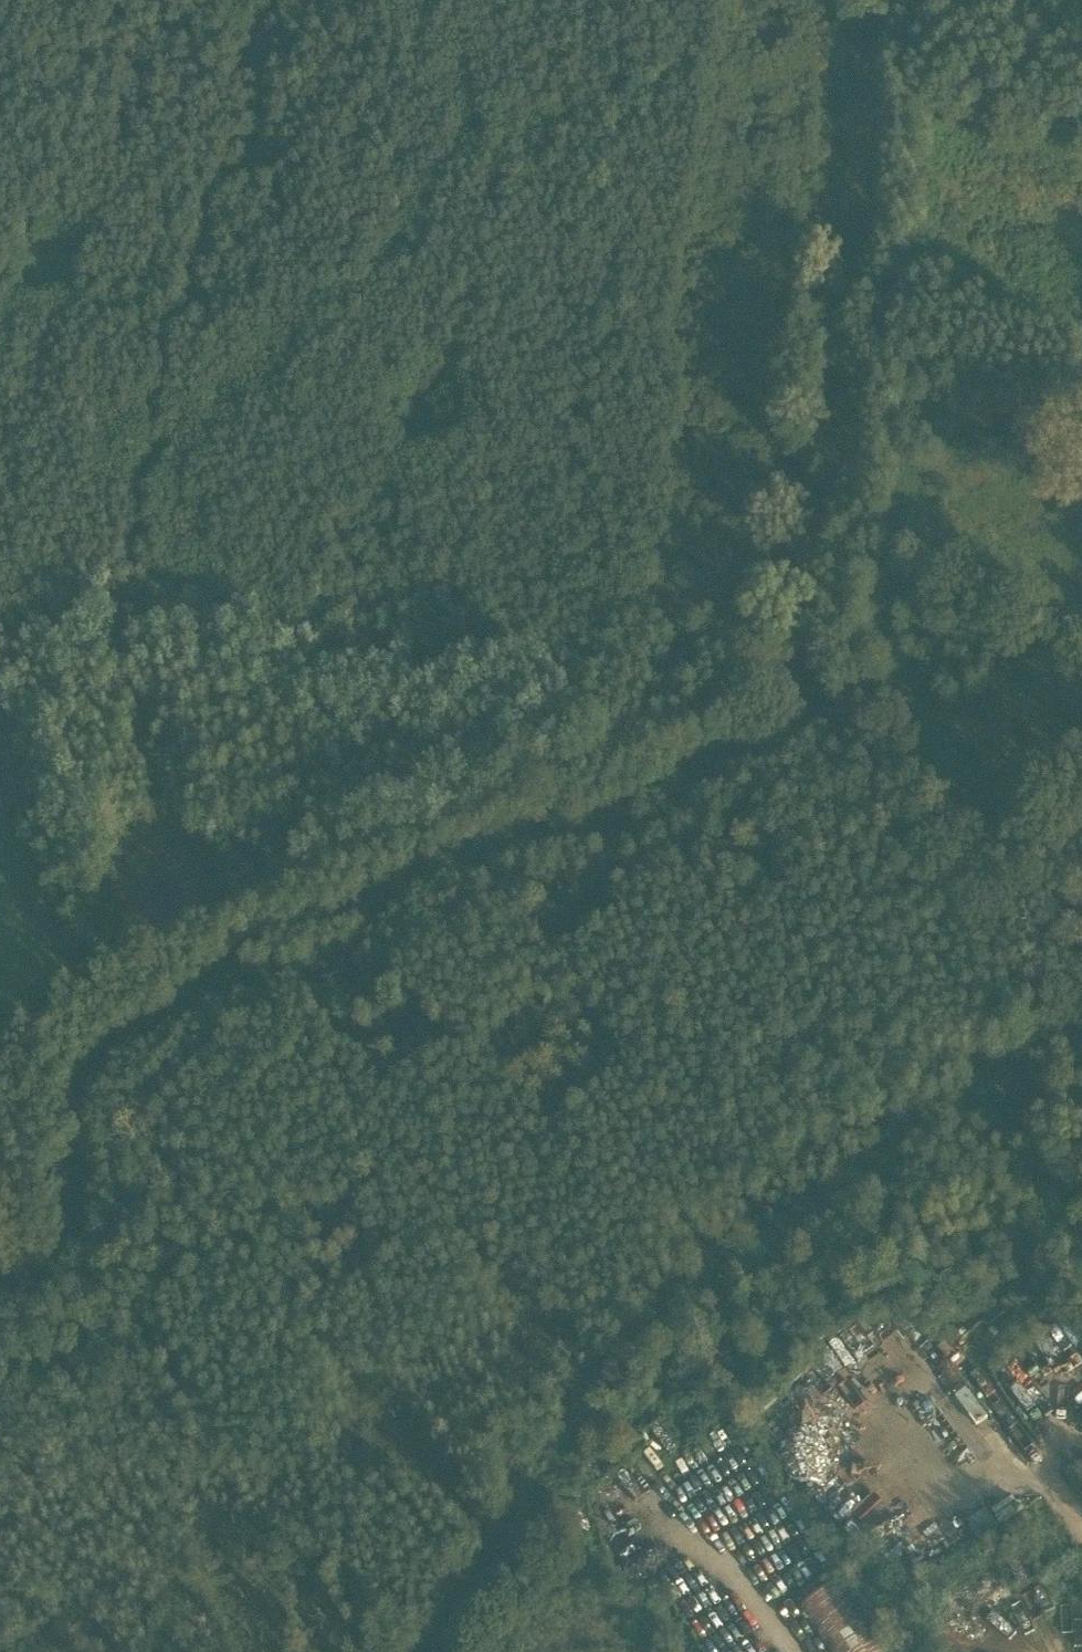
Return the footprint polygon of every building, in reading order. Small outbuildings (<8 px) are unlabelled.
[(841,1581),(800,1607),(830,1651),(887,1651),(841,1581)]
